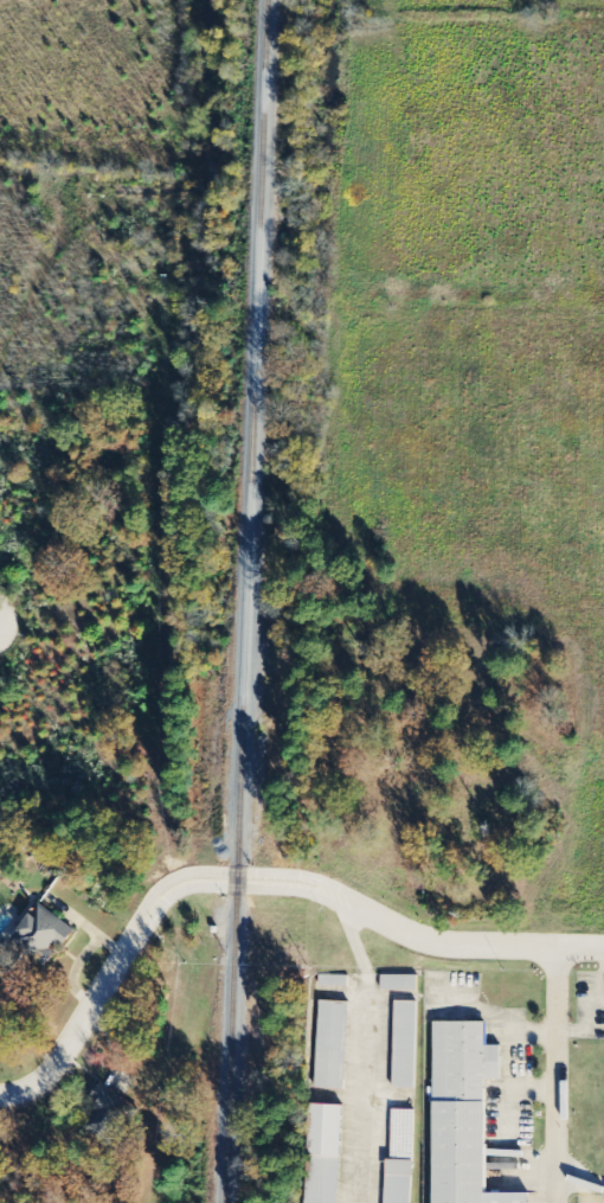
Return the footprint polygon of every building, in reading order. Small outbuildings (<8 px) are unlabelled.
[(76,931),(39,903),(10,941),(47,969),(76,931)] [(418,977),(382,976),(382,992),(418,992),(418,977)] [(319,1001),(315,1090),(345,1091),(348,1003),(319,1001)] [(417,1002),(395,1002),(394,1089),(416,1090),(417,1002)] [(529,1194),(485,1194),(486,1080),(501,1080),(501,1046),(486,1046),(486,1023),(434,1023),(434,1202),(529,1202),(529,1194)] [(342,1106),(309,1105),(306,1202),(338,1202),(342,1106)] [(412,1161),(386,1160),(385,1202),(411,1202),(412,1161)]
